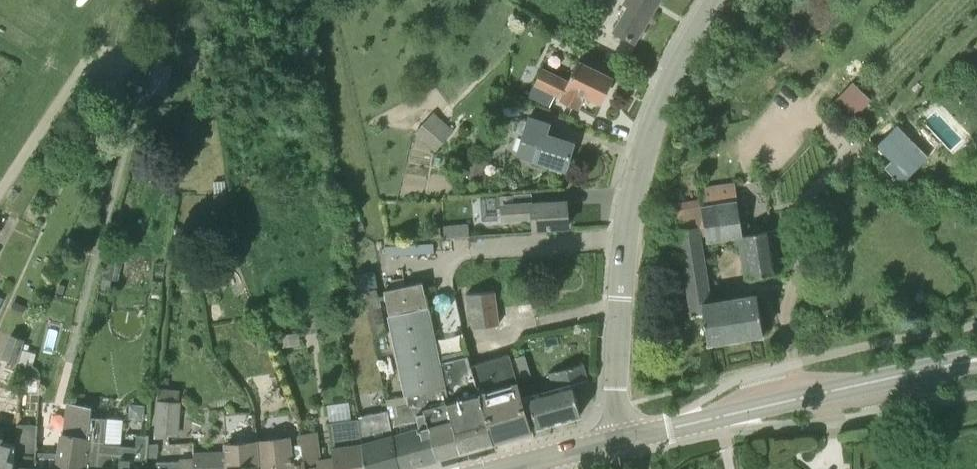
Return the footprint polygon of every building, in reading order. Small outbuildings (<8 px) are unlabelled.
[(659,0),(626,0),(626,1),(630,4),(615,29),(627,36),(635,41),(659,0)] [(601,101),(613,77),(580,61),(569,83),(542,70),(529,96),(551,106),(556,94),(563,97),(562,99),(579,107),(585,94),(601,101)] [(435,152),(454,130),(433,112),(415,132),(435,152)] [(550,123),(530,116),(528,121),(521,119),(517,132),(524,134),(518,154),(566,169),(574,142),(546,133),(550,123)] [(484,181),(489,162),(468,157),(464,176),(484,181)] [(697,208),(701,227),(705,226),(708,241),(733,238),(734,245),(740,245),(744,277),(781,272),(774,227),(744,232),(743,229),(733,181),(694,188),(697,208)] [(519,204),(518,193),(477,196),(478,209),(492,208),(493,220),(534,217),(535,228),(569,226),(567,200),(519,204)] [(230,217),(229,194),(215,194),(217,218),(230,217)] [(764,333),(760,309),(758,292),(711,298),(701,227),(697,208),(675,211),(692,315),(704,313),(708,341),(764,333)] [(445,238),(470,236),(469,223),(444,226),(445,238)] [(204,291),(220,289),(218,270),(201,273),(204,291)] [(385,331),(376,288),(372,270),(354,274),(358,292),(361,303),(366,302),(372,334),(385,331)] [(469,355),(440,362),(423,282),(385,291),(407,393),(409,405),(416,403),(420,417),(427,415),(430,426),(431,426),(439,456),(494,441),(471,366),(469,355)] [(475,327),(499,324),(494,291),(467,293),(475,327)] [(23,316),(27,306),(15,300),(10,310),(23,316)] [(281,348),(301,345),(299,331),(279,335),(281,348)] [(15,363),(25,339),(10,333),(1,357),(15,363)] [(509,353),(471,366),(494,441),(532,429),(509,353)] [(538,426),(581,414),(574,388),(589,383),(583,363),(550,373),(554,388),(528,395),(538,426)] [(359,417),(367,468),(400,468),(389,418),(388,410),(380,411),(373,378),(350,383),(359,417)] [(180,430),(182,401),(182,388),(159,387),(156,429),(180,430)] [(427,415),(420,417),(416,403),(409,405),(407,393),(386,397),(388,410),(389,418),(400,468),(402,468),(424,463),(423,457),(430,455),(431,459),(439,456),(431,426),(430,426),(427,415)] [(331,414),(351,414),(350,399),(331,399),(331,414)] [(33,468),(83,468),(88,417),(90,405),(67,402),(63,434),(60,433),(56,464),(36,464),(35,468),(33,468)] [(90,405),(88,417),(83,468),(147,468),(149,456),(150,443),(150,436),(137,434),(136,447),(105,443),(107,417),(92,415),(93,406),(90,405)] [(304,452),(307,468),(367,468),(359,417),(329,423),(333,456),(322,457),(317,431),(300,433),(301,443),(302,452),(304,452)] [(14,468),(33,468),(35,468),(36,464),(36,453),(37,423),(17,423),(17,445),(15,444),(14,468)] [(301,443),(292,444),(290,435),(256,439),(259,468),(306,468),(304,452),(302,452),(301,443)] [(256,439),(228,442),(229,468),(259,468),(256,439)] [(15,444),(3,441),(0,452),(0,468),(14,468),(15,444)] [(228,442),(223,443),(223,451),(195,453),(195,461),(195,468),(229,468),(228,442)] [(158,456),(158,443),(150,443),(149,456),(158,456)] [(195,468),(195,461),(157,462),(158,468),(195,468)]
